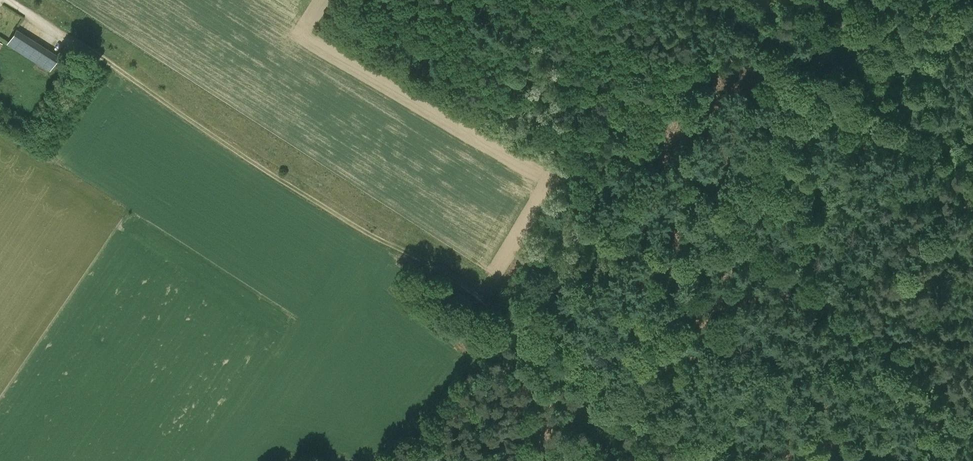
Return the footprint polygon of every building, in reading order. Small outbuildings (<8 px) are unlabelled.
[(14,29),(6,43),(50,66),(58,52),(14,29)]
